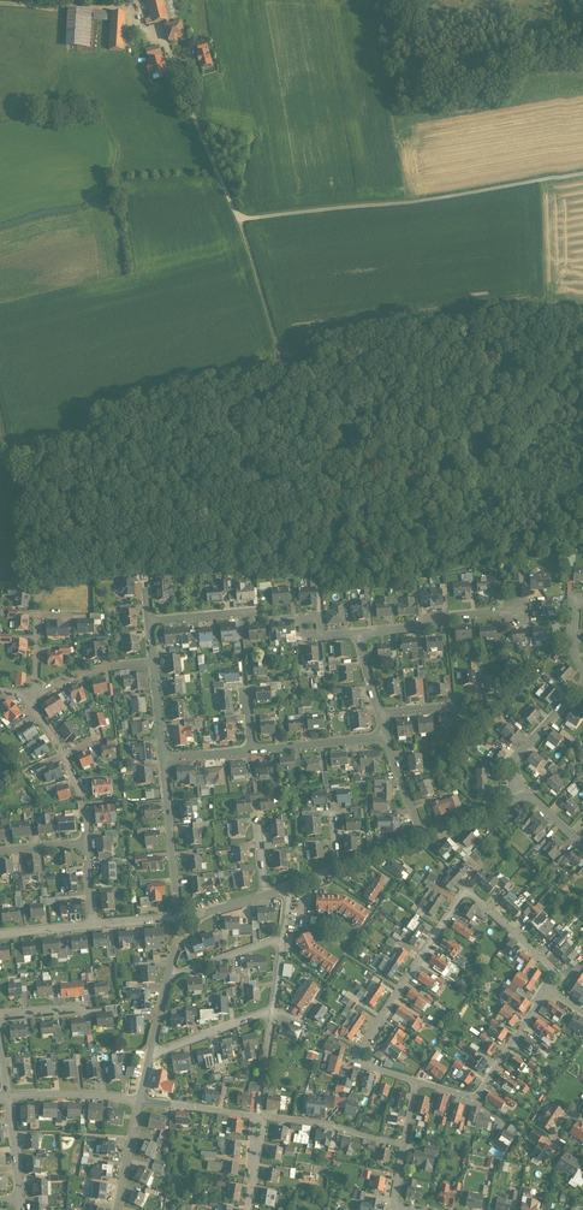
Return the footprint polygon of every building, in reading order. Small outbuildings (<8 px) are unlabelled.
[(151,20),(152,25),(164,22),(169,21),(163,0),(145,0),(151,20)] [(169,21),(176,19),(171,0),(163,0),(169,21)] [(91,13),(69,11),(67,47),(89,48),(91,21),(91,13)] [(111,22),(112,14),(91,13),(91,21),(111,22)] [(126,15),(112,14),(111,22),(109,51),(124,52),(126,15)] [(165,28),(169,43),(185,38),(181,24),(172,26),(165,28)] [(206,45),(197,47),(199,52),(202,51),(203,54),(208,52),(206,45)] [(146,51),(147,53),(148,59),(161,56),(159,47),(146,51)] [(203,54),(197,56),(200,68),(211,65),(208,52),(203,54)] [(154,79),(169,74),(167,70),(169,69),(165,57),(148,63),(154,79)] [(576,556),(567,557),(567,571),(574,571),(574,570),(576,556)] [(574,570),(574,571),(573,582),(582,583),(582,571),(574,570)] [(522,572),(514,573),(515,583),(509,584),(509,590),(524,589),(522,572)] [(472,574),(465,575),(466,581),(463,581),(463,584),(468,584),(468,585),(473,585),(472,574)] [(549,574),(530,576),(530,579),(529,579),(530,579),(531,591),(544,589),(545,590),(548,590),(550,590),(550,587),(549,574)] [(129,576),(125,581),(120,582),(121,588),(120,588),(119,589),(119,594),(121,595),(122,595),(122,597),(125,597),(125,598),(130,598),(130,597),(134,596),(133,586),(134,586),(133,583),(139,582),(139,575),(129,576)] [(320,579),(310,580),(311,589),(315,589),(321,589),(320,579)] [(494,579),(476,581),(478,593),(489,591),(490,597),(496,596),(494,579)] [(168,580),(160,581),(161,589),(169,588),(168,580)] [(228,582),(218,583),(219,590),(221,590),(222,593),(229,593),(229,591),(228,582)] [(463,584),(453,585),(454,597),(455,597),(455,596),(462,596),(463,600),(462,600),(462,601),(469,600),(468,585),(468,584),(463,584)] [(244,585),(236,586),(236,590),(237,601),(237,602),(254,600),(253,588),(244,589),(244,585)] [(559,587),(550,587),(550,590),(548,590),(545,590),(541,591),(546,598),(560,597),(559,587)] [(161,589),(157,589),(158,601),(168,600),(168,594),(172,594),(171,588),(169,588),(161,589)] [(219,590),(213,590),(212,589),(206,590),(207,595),(208,595),(209,602),(213,602),(214,603),(222,602),(222,593),(221,590),(219,590)] [(283,590),(272,591),(273,601),(283,600),(284,604),(289,603),(288,589),(283,590)] [(311,589),(299,590),(299,593),(300,601),(305,601),(306,606),(316,605),(315,589),(311,589)] [(236,590),(229,591),(229,593),(230,601),(237,601),(236,590)] [(440,591),(424,593),(426,606),(442,604),(441,595),(441,592),(440,593),(440,591)] [(20,595),(16,595),(16,596),(16,598),(15,599),(15,601),(16,603),(17,603),(16,607),(28,608),(28,596),(20,595)] [(389,599),(381,599),(382,605),(376,606),(377,617),(383,617),(383,616),(391,616),(390,605),(390,599),(389,599)] [(406,605),(397,606),(398,616),(414,615),(414,613),(414,607),(413,599),(405,600),(406,605)] [(365,603),(350,604),(351,613),(357,613),(358,620),(368,619),(366,603),(365,603)] [(546,603),(536,604),(536,612),(533,612),(533,617),(537,617),(537,618),(545,617),(545,618),(547,618),(547,611),(552,611),(551,603),(546,603)] [(336,612),(327,613),(328,624),(344,623),(343,612),(342,612),(342,604),(341,604),(335,605),(336,612)] [(131,612),(123,613),(125,627),(137,626),(135,612),(131,612)] [(19,617),(16,616),(16,618),(15,630),(27,631),(28,617),(19,617)] [(90,621),(78,621),(79,633),(94,633),(93,621),(90,621)] [(62,623),(53,623),(53,626),(47,626),(47,636),(62,636),(62,626),(62,623)] [(289,624),(277,625),(278,635),(279,635),(286,635),(290,634),(290,632),(289,624)] [(235,625),(220,626),(222,643),(236,642),(235,625)] [(264,626),(248,628),(250,640),(250,641),(266,639),(264,626)] [(470,626),(464,627),(464,628),(455,629),(457,641),(457,640),(457,639),(462,638),(462,640),(471,639),(470,626)] [(494,628),(479,629),(481,643),(486,643),(486,644),(487,643),(487,640),(494,640),(495,640),(494,635),(494,628)] [(190,629),(175,631),(176,644),(189,643),(191,643),(190,633),(190,629)] [(212,637),(211,629),(199,630),(200,642),(212,641),(212,637)] [(543,630),(533,631),(533,639),(534,642),(541,641),(541,643),(548,643),(547,629),(543,629),(543,630)] [(175,631),(165,632),(165,633),(164,633),(164,637),(165,637),(166,645),(176,644),(175,631)] [(524,631),(511,632),(512,637),(508,638),(507,639),(507,641),(506,642),(506,645),(507,645),(509,647),(511,646),(513,645),(525,644),(524,631)] [(290,632),(290,634),(286,635),(287,643),(296,642),(295,632),(290,632)] [(436,636),(426,637),(427,648),(427,654),(428,654),(442,653),(441,637),(436,637),(436,636)] [(130,638),(126,639),(127,647),(125,647),(126,653),(138,652),(136,638),(130,638)] [(250,640),(243,641),(244,652),(251,651),(250,641),(250,640)] [(415,640),(402,641),(404,653),(416,651),(415,640)] [(26,642),(14,641),(13,641),(13,642),(13,655),(12,655),(13,655),(25,656),(26,656),(26,655),(26,642)] [(97,645),(88,646),(89,650),(88,650),(87,651),(88,654),(89,655),(90,660),(102,658),(101,654),(102,654),(102,650),(101,650),(100,647),(100,645),(97,645)] [(389,645),(377,647),(378,659),(390,658),(390,652),(389,645)] [(347,646),(334,647),(335,659),(348,658),(347,646)] [(317,648),(305,650),(306,657),(302,657),(303,666),(307,666),(307,663),(312,663),(318,662),(319,662),(317,648)] [(559,650),(552,658),(555,661),(562,653),(559,650)] [(398,652),(390,652),(390,658),(390,660),(398,659),(398,652)] [(62,654),(62,653),(60,653),(48,653),(49,665),(53,665),(53,666),(58,666),(58,665),(62,665),(62,654)] [(174,657),(166,658),(168,674),(181,673),(179,659),(179,657),(174,657)] [(261,665),(253,665),(254,676),(264,675),(264,674),(267,674),(266,664),(261,665)] [(574,674),(566,666),(556,676),(564,684),(574,674)] [(341,670),(340,670),(341,683),(353,682),(352,669),(341,670)] [(238,670),(224,671),(225,682),(225,684),(239,682),(238,670)] [(403,670),(397,671),(397,679),(392,679),(392,683),(398,682),(398,683),(404,682),(403,670)] [(472,673),(461,674),(463,687),(475,685),(474,673),(472,673)] [(25,675),(17,675),(16,686),(25,686),(25,675)] [(131,676),(124,677),(124,678),(125,686),(132,685),(132,691),(144,690),(142,675),(131,676)] [(494,679),(483,680),(484,695),(495,694),(494,679)] [(105,680),(93,682),(95,694),(107,691),(105,680)] [(175,682),(169,683),(170,691),(169,691),(170,696),(181,694),(180,682),(175,682)] [(392,683),(387,683),(389,697),(400,696),(398,683),(398,682),(392,683)] [(422,682),(408,683),(410,697),(423,696),(422,682)] [(560,689),(554,683),(551,686),(557,692),(560,689)] [(80,685),(68,690),(71,697),(72,700),(73,700),(84,695),(80,685)] [(444,686),(434,687),(435,697),(446,696),(445,687),(445,685),(444,686)] [(268,688),(256,689),(257,701),(270,700),(269,689),(269,688),(268,688)] [(558,696),(549,688),(545,693),(541,689),(535,695),(540,700),(541,698),(549,705),(558,696)] [(358,691),(346,692),(347,709),(355,708),(359,707),(359,702),(358,691)] [(226,693),(218,693),(218,694),(220,712),(225,711),(232,711),(230,692),(226,693)] [(61,694),(57,696),(62,704),(66,701),(65,699),(61,694)] [(62,704),(57,696),(53,699),(53,698),(45,703),(46,704),(42,706),(50,718),(65,708),(62,704)] [(71,697),(65,699),(66,701),(71,708),(75,706),(73,700),(72,700),(71,697)] [(139,700),(132,701),(134,714),(145,713),(144,699),(139,700)] [(310,699),(302,700),(303,708),(311,708),(310,699)] [(0,710),(0,711),(2,714),(5,717),(15,707),(13,704),(12,704),(12,705),(9,702),(9,701),(9,702),(4,706),(0,710)] [(363,702),(359,702),(359,707),(355,708),(356,711),(364,711),(363,702)] [(185,704),(171,706),(172,721),(184,720),(186,719),(184,719),(184,710),(185,710),(185,704)] [(15,707),(5,717),(8,720),(8,721),(8,720),(11,723),(17,718),(21,715),(21,714),(18,711),(19,711),(18,710),(15,707)] [(539,716),(531,709),(522,718),(531,726),(539,716)] [(578,715),(573,711),(566,720),(576,727),(581,719),(577,716),(578,715)] [(357,715),(352,716),(353,716),(354,725),(353,725),(353,731),(365,729),(364,715),(364,714),(357,715)] [(92,718),(92,720),(95,729),(106,726),(103,715),(92,718)] [(271,719),(268,719),(268,716),(260,717),(261,724),(262,735),(275,734),(274,727),(274,723),(273,723),(273,718),(271,718),(271,719)] [(322,716),(308,717),(309,730),(323,729),(322,716)] [(17,718),(11,723),(8,725),(12,729),(13,728),(20,722),(17,718)] [(445,718),(439,719),(440,730),(440,729),(452,728),(452,722),(451,718),(445,719),(445,718)] [(61,719),(54,724),(56,727),(63,722),(61,719)] [(431,720),(418,721),(419,734),(420,734),(420,733),(426,733),(433,733),(431,720)] [(20,722),(13,728),(18,735),(21,732),(20,731),(25,727),(22,721),(20,722)] [(141,722),(136,722),(136,724),(137,735),(137,738),(142,737),(142,736),(150,735),(148,721),(141,722)] [(297,721),(288,722),(289,732),(300,731),(300,725),(299,721),(297,721)] [(70,722),(59,730),(66,740),(70,737),(77,732),(70,722)] [(406,722),(397,723),(398,737),(408,736),(406,725),(406,722)] [(37,733),(30,723),(25,727),(20,731),(21,732),(27,741),(37,733)] [(227,725),(219,726),(219,727),(220,734),(234,733),(234,732),(233,725),(227,725)] [(509,726),(501,735),(504,737),(512,745),(513,745),(521,736),(509,726)] [(185,729),(173,730),(175,747),(187,745),(186,745),(186,741),(185,736),(190,736),(190,737),(191,737),(190,729),(185,729)] [(573,739),(562,731),(559,735),(559,736),(558,737),(562,741),(564,738),(570,743),(573,739)] [(77,732),(70,737),(73,742),(80,737),(77,732)] [(216,734),(216,742),(221,741),(221,742),(235,741),(234,732),(234,733),(220,734),(216,734)] [(554,732),(546,741),(556,749),(562,741),(558,737),(559,736),(559,735),(554,732)] [(512,745),(504,737),(500,742),(509,748),(512,745)] [(118,739),(107,740),(107,747),(115,746),(118,746),(118,739)] [(34,741),(26,746),(29,751),(32,749),(32,748),(37,745),(34,741)] [(37,745),(32,748),(32,749),(38,758),(45,754),(45,753),(48,751),(43,742),(37,745)] [(139,745),(133,746),(133,748),(134,755),(139,755),(140,762),(151,761),(150,750),(150,744),(139,745)] [(107,747),(101,747),(103,760),(116,759),(115,746),(107,747)] [(498,750),(494,756),(494,757),(492,760),(491,760),(498,765),(501,761),(505,756),(505,755),(498,750)] [(95,752),(89,755),(93,763),(93,764),(93,765),(98,763),(95,752)] [(88,753),(85,754),(84,754),(81,755),(81,756),(78,757),(83,768),(93,764),(93,763),(89,755),(88,753)] [(346,753),(330,755),(332,767),(347,766),(346,753)] [(534,753),(527,762),(536,770),(542,762),(544,759),(540,756),(539,757),(534,753)] [(550,759),(542,753),(540,756),(544,759),(547,762),(550,759)] [(378,754),(360,755),(361,767),(369,767),(370,774),(379,774),(378,766),(379,766),(378,754)] [(412,757),(408,758),(410,773),(422,772),(421,756),(412,757)] [(294,758),(280,760),(281,772),(287,771),(287,772),(289,771),(295,770),(295,761),(294,758)] [(321,759),(304,761),(305,773),(322,772),(321,759)] [(245,763),(230,764),(232,777),(246,776),(246,775),(246,771),(245,763)] [(46,769),(43,771),(44,773),(48,781),(53,779),(53,780),(62,776),(57,764),(46,769)] [(270,764),(258,765),(255,766),(256,778),(259,778),(272,777),(272,776),(273,776),(272,764),(270,764)] [(553,764),(547,770),(551,773),(556,767),(553,764)] [(44,765),(35,769),(38,775),(44,773),(43,771),(46,769),(44,765)] [(551,773),(550,774),(555,778),(561,771),(556,767),(551,773)] [(193,768),(177,769),(179,781),(187,780),(187,784),(194,784),(194,785),(195,785),(194,777),(193,768)] [(149,769),(138,770),(139,780),(142,779),(143,784),(152,783),(152,777),(150,777),(149,769)] [(223,769),(204,770),(205,776),(205,780),(206,780),(206,786),(224,784),(223,769)] [(485,772),(478,771),(478,772),(477,781),(486,782),(486,777),(485,777),(485,772)] [(111,780),(92,782),(93,797),(113,795),(111,780)] [(563,788),(554,780),(551,783),(549,781),(545,786),(548,789),(549,788),(557,795),(563,788)] [(428,781),(417,786),(422,799),(433,795),(428,781)] [(486,782),(477,781),(478,782),(477,791),(486,792),(486,787),(485,787),(486,782)] [(575,797),(581,790),(574,784),(567,791),(575,797)] [(58,788),(56,789),(60,801),(71,797),(67,786),(58,788)] [(389,787),(381,787),(375,788),(375,794),(381,793),(382,800),(382,801),(382,802),(387,801),(391,801),(391,787),(389,787)] [(446,789),(437,793),(439,798),(444,797),(448,795),(446,789)] [(147,790),(147,799),(156,799),(156,790),(147,790)] [(486,792),(477,791),(478,792),(478,801),(477,801),(486,802),(487,797),(485,797),(486,792)] [(338,793),(336,793),(337,796),(338,804),(350,802),(349,792),(338,793)] [(325,794),(311,795),(313,806),(327,805),(326,797),(325,793),(325,794)] [(453,793),(448,795),(444,797),(446,802),(451,800),(455,799),(453,793)] [(455,799),(451,801),(453,807),(449,809),(450,811),(460,807),(457,798),(455,799)] [(197,799),(190,800),(190,804),(192,804),(193,808),(198,808),(197,799)] [(263,800),(260,800),(260,803),(261,811),(274,810),(273,799),(263,800)] [(382,800),(373,800),(374,811),(381,811),(386,811),(387,810),(387,801),(382,802),(382,801),(382,800)] [(440,802),(431,806),(434,813),(433,813),(436,819),(445,815),(443,811),(449,809),(453,807),(451,801),(451,800),(446,802),(441,804),(440,802)] [(569,800),(566,804),(564,802),(560,807),(563,810),(564,809),(572,816),(578,809),(569,800)] [(250,801),(236,802),(237,814),(251,812),(250,804),(250,801)] [(190,804),(180,805),(182,820),(194,819),(193,819),(192,808),(193,808),(192,804),(190,804)] [(115,807),(95,809),(97,824),(116,822),(115,807)] [(147,808),(144,808),(144,809),(146,820),(160,818),(159,807),(158,807),(151,808),(147,808)] [(30,809),(23,810),(24,820),(32,819),(30,809)] [(526,816),(517,809),(512,816),(515,818),(512,822),(517,826),(520,822),(521,822),(526,816)] [(312,812),(302,813),(303,823),(306,823),(306,821),(313,820),(312,812)] [(54,813),(46,814),(47,823),(51,823),(55,823),(54,813)] [(354,820),(346,821),(347,832),(360,831),(359,820),(358,813),(354,813),(354,820)] [(536,814),(530,821),(531,822),(533,824),(539,817),(536,814)] [(286,815),(275,816),(276,823),(282,823),(286,822),(286,815)] [(548,826),(539,817),(533,824),(533,825),(537,828),(532,833),(531,832),(530,832),(536,838),(542,832),(548,826)] [(74,818),(58,820),(60,833),(75,831),(74,818)] [(9,820),(1,821),(2,827),(4,827),(5,832),(10,831),(9,820)] [(313,820),(306,821),(306,823),(307,837),(321,836),(320,820),(313,820)] [(397,820),(386,820),(386,821),(386,829),(386,834),(400,834),(399,820),(397,820)] [(383,821),(378,821),(378,829),(386,829),(386,821),(383,821)] [(47,823),(38,824),(39,835),(52,833),(51,823),(47,823)] [(236,824),(232,825),(233,832),(228,833),(228,838),(233,837),(233,838),(245,836),(243,823),(236,824)] [(276,823),(270,824),(270,827),(268,828),(269,832),(271,832),(272,839),(273,845),(284,844),(288,843),(287,837),(284,838),(282,823),(276,823)] [(28,824),(14,826),(15,830),(14,830),(15,838),(29,836),(28,824)] [(533,825),(528,830),(531,832),(532,833),(537,828),(533,825)] [(115,831),(105,832),(106,839),(110,839),(113,839),(115,839),(115,831)] [(198,831),(187,832),(188,846),(201,845),(200,839),(198,839),(197,831),(198,831)] [(467,832),(459,841),(465,847),(467,848),(475,839),(467,832)] [(542,832),(536,838),(533,841),(538,844),(546,836),(542,832)] [(147,834),(145,834),(146,846),(160,844),(159,833),(147,834)] [(106,839),(97,840),(98,855),(99,855),(99,860),(110,859),(109,854),(111,853),(110,845),(114,845),(113,839),(110,839),(106,839)] [(554,839),(548,845),(551,848),(545,854),(551,859),(558,852),(562,847),(554,839)] [(347,840),(345,840),(346,852),(357,852),(356,840),(347,840)] [(447,845),(443,841),(440,844),(438,844),(436,847),(436,848),(434,850),(442,858),(447,853),(448,853),(450,851),(450,849),(451,849),(447,845)] [(456,845),(451,841),(447,845),(451,849),(455,853),(459,849),(456,845)] [(465,847),(459,841),(456,845),(459,849),(462,851),(465,847)] [(313,847),(310,847),(311,860),(323,859),(322,846),(313,847)] [(246,849),(234,850),(236,864),(247,863),(246,849)] [(532,852),(526,858),(530,862),(536,856),(532,852)] [(558,852),(551,859),(554,862),(561,854),(558,852)] [(569,856),(565,860),(562,864),(565,867),(569,862),(575,868),(581,861),(572,853),(569,856)] [(70,854),(60,855),(61,866),(71,865),(70,854)] [(146,855),(135,856),(136,864),(142,864),(142,860),(146,860),(146,855)] [(282,855),(273,855),(275,869),(287,868),(286,863),(285,863),(284,855),(286,855),(285,855),(282,855)] [(39,857),(27,858),(29,875),(37,874),(41,873),(40,873),(39,857)] [(146,860),(142,860),(142,864),(143,871),(163,869),(162,858),(146,860)] [(200,858),(189,859),(191,871),(201,870),(200,858)] [(478,866),(471,859),(467,864),(471,868),(470,868),(473,871),(478,866)] [(407,871),(391,860),(388,864),(387,864),(384,868),(401,880),(407,871)] [(11,862),(0,863),(2,876),(13,875),(11,862)] [(464,863),(454,874),(460,880),(467,872),(470,868),(471,868),(467,864),(464,863)] [(112,865),(102,866),(103,882),(116,881),(115,866),(115,865),(112,865)] [(45,872),(40,873),(41,873),(37,874),(38,882),(46,881),(45,872)] [(248,873),(237,875),(239,890),(250,888),(248,873)] [(420,884),(424,878),(416,873),(413,879),(420,884)] [(487,880),(479,873),(474,879),(481,886),(487,880)] [(438,879),(431,874),(427,880),(430,882),(434,885),(438,879)] [(454,874),(451,877),(449,876),(445,880),(453,888),(460,880),(454,874)] [(75,877),(64,878),(65,888),(66,888),(66,893),(70,893),(77,892),(75,877)] [(487,880),(481,886),(489,893),(489,894),(498,884),(490,877),(487,880)] [(503,878),(498,884),(504,889),(508,884),(509,883),(503,878)] [(203,879),(192,880),(192,881),(193,888),(192,888),(193,895),(199,894),(205,893),(213,892),(213,883),(204,884),(203,879)] [(412,880),(409,884),(416,888),(419,884),(412,880)] [(453,888),(445,880),(441,885),(440,884),(450,891),(453,888)] [(377,881),(376,881),(372,887),(380,892),(384,886),(381,884),(377,881)] [(434,885),(430,882),(427,886),(434,891),(437,887),(434,885)] [(151,885),(150,885),(151,895),(150,895),(151,903),(161,902),(160,895),(165,894),(164,884),(151,885)] [(508,884),(504,889),(507,892),(512,887),(508,884)] [(566,885),(561,890),(565,893),(570,889),(566,885)] [(380,892),(372,887),(368,892),(376,898),(380,892)] [(115,888),(101,889),(102,897),(111,897),(111,893),(115,893),(115,888)] [(376,898),(368,892),(364,899),(372,904),(376,898)] [(446,901),(435,893),(431,900),(425,896),(423,899),(431,904),(438,909),(441,904),(443,905),(446,901)] [(48,897),(40,898),(41,906),(43,906),(43,907),(49,906),(48,897)] [(102,897),(102,898),(102,902),(101,903),(101,904),(101,905),(102,905),(102,906),(103,911),(115,910),(114,910),(113,910),(112,897),(111,897),(102,897)] [(511,903),(506,897),(500,903),(508,911),(516,902),(514,900),(511,903)] [(516,902),(508,911),(515,918),(521,912),(518,909),(525,902),(520,897),(516,902)] [(148,898),(140,899),(141,907),(149,907),(148,898)] [(369,915),(344,898),(317,898),(317,912),(339,912),(361,927),(369,915)] [(69,902),(60,903),(62,903),(62,908),(60,908),(61,915),(76,914),(75,901),(69,902)] [(438,909),(431,904),(425,913),(432,917),(438,909)] [(521,912),(526,917),(530,913),(533,909),(528,904),(521,912)] [(419,908),(414,905),(411,910),(416,913),(419,908)] [(476,911),(468,905),(461,915),(471,921),(473,917),(475,914),(477,911),(476,911)] [(41,906),(30,907),(31,918),(45,917),(43,907),(43,906),(41,906)] [(533,909),(530,913),(536,919),(542,912),(536,906),(533,909)] [(18,909),(3,911),(4,923),(19,921),(18,909)] [(274,910),(258,911),(259,923),(274,922),(274,915),(274,910)] [(540,915),(534,923),(532,921),(526,928),(534,935),(546,921),(540,915)] [(239,920),(225,920),(226,931),(239,930),(239,920)] [(546,921),(534,935),(542,942),(548,936),(549,937),(551,937),(553,934),(552,933),(555,930),(553,928),(553,927),(546,921)] [(470,931),(456,922),(452,929),(461,935),(468,940),(469,940),(471,936),(473,934),(470,931)] [(418,924),(412,933),(419,938),(425,929),(418,924)] [(252,926),(243,927),(243,936),(253,936),(252,930),(252,926)] [(480,932),(473,927),(470,931),(473,934),(471,936),(475,939),(480,932)] [(555,930),(552,933),(553,934),(556,937),(560,933),(556,929),(555,930)] [(163,931),(145,932),(146,940),(146,949),(152,948),(152,950),(160,950),(159,948),(165,947),(163,931)] [(419,938),(412,933),(410,936),(404,932),(400,937),(400,938),(403,939),(406,941),(406,942),(413,946),(419,938)] [(133,933),(119,934),(120,945),(120,950),(126,949),(125,944),(134,944),(133,938),(132,934),(133,934),(133,933)] [(565,933),(555,944),(558,946),(558,945),(558,946),(563,941),(566,944),(571,938),(565,933)] [(215,946),(212,934),(201,938),(201,940),(202,940),(205,951),(205,949),(215,946)] [(400,937),(395,934),(393,937),(400,942),(403,939),(400,938),(400,937)] [(556,937),(553,934),(551,937),(548,940),(551,942),(556,937)] [(109,935),(94,936),(95,948),(102,947),(107,946),(109,946),(109,935)] [(338,962),(315,947),(310,935),(296,941),(304,956),(330,974),(338,962)] [(86,937),(72,938),(73,951),(88,949),(86,937)] [(58,939),(43,941),(45,955),(52,955),(52,956),(53,956),(53,955),(53,954),(57,954),(60,953),(59,951),(58,939)] [(396,944),(389,939),(386,945),(393,949),(396,944)] [(454,945),(445,939),(441,946),(450,952),(450,951),(455,954),(459,947),(454,944),(454,945)] [(201,940),(191,943),(193,950),(193,951),(195,955),(205,951),(202,940),(201,940)] [(563,941),(558,946),(558,945),(558,946),(552,952),(560,959),(570,948),(566,944),(563,941)] [(35,943),(23,944),(23,952),(24,957),(36,956),(35,943)] [(510,943),(504,952),(514,959),(520,950),(510,943)] [(115,948),(110,948),(109,946),(107,946),(108,958),(116,957),(115,948)] [(0,948),(0,961),(10,959),(9,947),(0,948)] [(570,948),(560,959),(568,966),(578,955),(570,948)] [(401,950),(399,949),(396,954),(397,955),(393,962),(400,967),(408,955),(401,950)] [(66,950),(59,951),(60,953),(57,954),(58,960),(67,960),(67,957),(66,950)] [(193,950),(186,953),(188,961),(196,958),(195,955),(193,951),(193,950)] [(23,952),(15,952),(17,965),(25,964),(24,957),(23,952)] [(529,959),(521,954),(516,962),(523,967),(524,967),(528,970),(534,962),(529,959)] [(443,962),(434,956),(429,963),(438,969),(443,962)] [(465,962),(456,956),(453,960),(462,966),(465,962)] [(386,963),(377,957),(372,965),(381,971),(386,963)] [(259,958),(254,958),(254,959),(247,959),(247,958),(247,966),(247,970),(248,970),(253,970),(253,969),(258,969),(258,971),(259,971),(259,972),(265,972),(265,958),(259,958)] [(393,962),(384,975),(391,980),(400,967),(393,962)] [(293,978),(294,965),(285,964),(284,977),(293,978)] [(247,966),(240,966),(241,986),(249,983),(250,982),(250,981),(248,981),(248,970),(247,970),(247,966)] [(534,970),(530,976),(528,975),(531,971),(528,970),(524,967),(523,967),(520,973),(535,983),(541,974),(534,970)] [(230,968),(221,969),(215,969),(216,981),(223,981),(223,979),(231,979),(231,974),(230,968)] [(142,970),(142,984),(155,983),(154,969),(148,969),(142,970)] [(579,972),(573,981),(580,986),(582,988),(582,982),(582,981),(582,975),(579,972)] [(94,973),(86,974),(87,980),(87,984),(95,983),(94,973)] [(535,983),(520,973),(512,984),(519,988),(522,987),(531,993),(535,987),(533,986),(535,983)] [(436,983),(422,974),(417,981),(427,987),(426,988),(431,991),(436,983)] [(201,979),(188,980),(189,992),(194,992),(194,991),(201,990),(202,990),(202,986),(201,979)] [(573,981),(567,990),(568,991),(567,992),(571,994),(572,993),(574,994),(573,996),(579,1001),(580,1001),(582,996),(582,991),(579,988),(580,986),(573,981)] [(309,982),(293,1006),(298,1009),(301,1011),(317,987),(309,982)] [(51,983),(37,984),(38,997),(53,995),(52,985),(52,983),(51,983)] [(107,983),(94,985),(95,997),(109,995),(107,983)] [(249,983),(241,986),(241,992),(247,992),(247,988),(249,988),(249,983)] [(512,984),(511,983),(509,987),(516,992),(519,988),(512,984)] [(82,984),(72,985),(73,997),(74,997),(78,997),(78,996),(84,996),(83,984),(82,984)] [(21,985),(9,986),(10,997),(22,996),(22,988),(21,985)] [(61,986),(62,998),(68,997),(68,998),(72,997),(73,997),(72,985),(61,986)] [(372,994),(379,999),(384,990),(377,985),(372,994)] [(249,988),(247,988),(247,992),(248,1002),(259,1001),(258,987),(249,988)] [(425,1000),(411,990),(407,997),(416,1004),(414,1007),(422,1011),(428,1002),(431,1004),(431,1003),(425,999),(425,1000)] [(372,994),(367,991),(364,997),(368,1000),(366,1003),(373,1008),(379,999),(372,994)] [(150,1001),(150,993),(140,993),(140,992),(137,992),(130,992),(131,999),(139,999),(139,1001),(138,1001),(138,1011),(150,1011),(150,1004),(151,1004),(150,1000),(150,1001)] [(521,1000),(508,992),(502,1000),(504,1001),(513,1007),(515,1008),(515,1009),(523,1014),(528,1008),(526,1007),(528,1004),(521,999),(521,1000)] [(359,1000),(348,993),(345,997),(351,1001),(356,1005),(359,1000)] [(227,998),(214,999),(215,1015),(228,1014),(227,1008),(227,998)] [(356,1005),(351,1001),(347,1007),(354,1011),(358,1006),(356,1005)] [(513,1007),(504,1001),(502,1004),(505,1006),(511,1010),(513,1007)] [(564,1012),(550,1003),(546,1009),(545,1010),(547,1011),(559,1019),(560,1018),(561,1019),(563,1016),(562,1015),(564,1012)] [(310,1016),(320,1023),(328,1011),(317,1004),(310,1016)] [(293,1006),(289,1012),(293,1015),(298,1009),(293,1006)] [(364,1010),(358,1006),(354,1011),(354,1012),(358,1014),(361,1016),(364,1010)] [(511,1010),(505,1006),(503,1009),(511,1015),(511,1014),(511,1015),(513,1012),(511,1010)] [(543,1006),(538,1013),(543,1017),(547,1011),(545,1010),(546,1009),(543,1006)] [(196,1007),(188,1007),(188,1008),(186,1008),(186,1014),(191,1013),(192,1017),(197,1017),(196,1007)] [(414,1017),(400,1007),(396,1014),(396,1015),(403,1020),(409,1024),(410,1024),(414,1018),(414,1017)] [(179,1008),(171,1011),(172,1017),(180,1016),(179,1008)] [(511,1015),(503,1009),(501,1012),(503,1014),(502,1016),(503,1017),(500,1023),(504,1025),(505,1024),(512,1028),(518,1019),(511,1015),(511,1014),(511,1015)] [(357,1016),(350,1012),(346,1019),(352,1023),(359,1028),(365,1019),(361,1016),(358,1014),(357,1016)] [(186,1014),(180,1014),(181,1016),(181,1026),(181,1028),(192,1027),(192,1017),(191,1013),(186,1014)] [(112,1014),(97,1015),(98,1027),(107,1026),(107,1028),(113,1027),(112,1014)] [(403,1020),(396,1015),(396,1014),(392,1020),(397,1024),(399,1021),(401,1023),(403,1020)] [(172,1017),(171,1017),(172,1027),(181,1026),(181,1016),(180,1016),(172,1017)] [(433,1023),(424,1017),(421,1022),(422,1023),(421,1023),(425,1025),(430,1028),(433,1023)] [(582,1021),(575,1017),(573,1020),(571,1024),(569,1027),(576,1031),(582,1021)] [(421,1022),(414,1018),(410,1024),(409,1024),(408,1026),(416,1031),(419,1027),(421,1023),(422,1023),(421,1022)] [(85,1020),(71,1022),(73,1033),(86,1032),(85,1023),(85,1020)] [(135,1020),(130,1020),(130,1021),(131,1035),(138,1035),(138,1034),(143,1034),(143,1020),(135,1020)] [(554,1032),(538,1021),(534,1028),(542,1034),(541,1036),(542,1036),(542,1038),(548,1042),(550,1039),(554,1032)] [(55,1023),(41,1025),(42,1030),(41,1030),(42,1036),(55,1034),(56,1034),(55,1030),(55,1023)] [(359,1028),(352,1023),(347,1032),(344,1030),(341,1035),(351,1041),(359,1028)] [(287,1024),(282,1035),(297,1041),(302,1030),(287,1024)] [(342,1030),(332,1024),(327,1031),(337,1037),(342,1030)] [(25,1026),(10,1028),(11,1039),(26,1037),(25,1029),(25,1026)] [(500,1028),(498,1031),(491,1027),(487,1033),(494,1037),(494,1038),(501,1042),(507,1033),(500,1028)] [(403,1034),(396,1029),(387,1042),(394,1047),(403,1034)] [(257,1035),(242,1038),(244,1048),(245,1048),(246,1052),(247,1060),(247,1061),(256,1059),(254,1046),(258,1045),(257,1035)] [(340,1041),(330,1036),(328,1042),(338,1045),(340,1041)] [(235,1039),(220,1041),(222,1054),(221,1054),(223,1061),(228,1060),(228,1061),(233,1060),(233,1059),(232,1059),(230,1047),(236,1046),(236,1047),(237,1047),(235,1039)] [(539,1047),(526,1039),(521,1046),(525,1049),(524,1051),(530,1055),(532,1053),(535,1055),(540,1048),(539,1047)] [(328,1042),(327,1042),(325,1051),(335,1054),(334,1058),(342,1060),(345,1050),(338,1047),(338,1045),(328,1042)] [(394,1047),(387,1042),(381,1051),(388,1055),(396,1061),(402,1052),(394,1047)] [(462,1042),(459,1047),(465,1051),(468,1046),(462,1042)] [(478,1052),(481,1048),(473,1043),(471,1047),(478,1052)] [(489,1043),(483,1052),(490,1057),(496,1047),(489,1043)] [(548,1047),(542,1043),(539,1047),(540,1048),(546,1052),(548,1047)] [(476,1053),(470,1049),(467,1054),(473,1058),(476,1053)] [(440,1055),(434,1050),(428,1059),(432,1063),(433,1061),(435,1062),(440,1055)] [(212,1051),(197,1053),(199,1062),(205,1061),(207,1071),(214,1070),(213,1065),(212,1060),(213,1060),(212,1051)] [(332,1057),(319,1053),(319,1056),(317,1055),(315,1060),(330,1064),(332,1057)] [(188,1055),(172,1057),(174,1073),(180,1072),(180,1069),(190,1068),(190,1067),(188,1055)] [(23,1056),(15,1057),(16,1066),(19,1065),(19,1067),(24,1067),(23,1056)] [(80,1056),(71,1057),(72,1064),(75,1064),(75,1066),(81,1066),(80,1056)] [(334,1058),(332,1057),(330,1064),(327,1072),(338,1075),(342,1060),(334,1058)] [(478,1057),(476,1061),(470,1058),(467,1063),(472,1067),(479,1072),(481,1073),(485,1067),(484,1065),(486,1062),(478,1057)] [(523,1063),(514,1057),(510,1064),(518,1070),(523,1064),(523,1063)] [(435,1062),(433,1061),(432,1063),(427,1071),(433,1075),(432,1076),(439,1080),(443,1074),(442,1073),(445,1069),(435,1062)] [(464,1066),(456,1061),(453,1066),(461,1071),(464,1066)] [(536,1066),(530,1061),(527,1066),(534,1070),(536,1066)] [(51,1062),(40,1063),(42,1079),(55,1078),(53,1064),(53,1062),(51,1062)] [(72,1064),(63,1065),(65,1079),(77,1078),(75,1066),(75,1064),(72,1064)] [(99,1064),(87,1066),(88,1080),(100,1079),(99,1064)] [(518,1070),(517,1071),(522,1074),(523,1074),(524,1074),(525,1072),(525,1071),(524,1070),(526,1067),(523,1064),(518,1070)] [(19,1067),(20,1078),(31,1077),(30,1066),(24,1067),(19,1067)] [(121,1066),(108,1067),(110,1082),(122,1081),(121,1066)] [(346,1081),(342,1079),(340,1086),(350,1089),(352,1083),(354,1083),(357,1073),(349,1071),(346,1081)] [(467,1071),(465,1075),(460,1072),(456,1078),(468,1086),(474,1076),(467,1071)] [(374,1077),(365,1074),(364,1078),(364,1079),(362,1089),(363,1089),(362,1093),(367,1095),(368,1091),(370,1091),(374,1077)] [(515,1084),(502,1075),(498,1082),(512,1091),(516,1084),(515,1084)] [(527,1085),(518,1079),(515,1084),(516,1084),(522,1088),(519,1091),(525,1095),(528,1089),(526,1088),(527,1085)] [(260,1083),(250,1083),(248,1095),(252,1096),(252,1093),(259,1093),(260,1083)] [(277,1087),(270,1085),(268,1094),(276,1095),(277,1087)] [(389,1087),(381,1085),(379,1095),(387,1098),(389,1087)] [(344,1088),(337,1086),(335,1093),(342,1095),(344,1088)] [(227,1089),(218,1088),(218,1093),(220,1093),(220,1096),(226,1097),(227,1089)] [(218,1093),(207,1091),(206,1102),(211,1102),(211,1103),(219,1104),(220,1096),(220,1093),(218,1093)] [(406,1093),(398,1091),(393,1108),(401,1110),(406,1093)] [(352,1093),(350,1100),(358,1102),(359,1095),(352,1093)] [(503,1102),(490,1093),(486,1100),(500,1110),(505,1103),(503,1102)] [(248,1095),(239,1094),(238,1104),(242,1105),(242,1106),(246,1107),(246,1106),(246,1105),(250,1106),(252,1096),(248,1095)] [(324,1100),(317,1099),(316,1103),(308,1102),(307,1115),(324,1117),(325,1108),(328,1108),(329,1108),(333,1108),(334,1108),(335,1097),(324,1096),(324,1100)] [(448,1098),(440,1096),(438,1100),(438,1101),(435,1111),(443,1113),(443,1114),(448,1098)] [(280,1099),(268,1098),(267,1108),(274,1109),(274,1110),(286,1111),(287,1098),(281,1097),(280,1099)] [(429,1100),(421,1097),(416,1114),(423,1116),(424,1115),(427,1116),(430,1105),(427,1104),(429,1100)] [(516,1104),(506,1098),(503,1102),(505,1103),(513,1108),(516,1104)] [(354,1104),(349,1102),(349,1103),(347,1103),(345,1114),(355,1116),(358,1105),(354,1104)] [(463,1107),(455,1104),(450,1123),(458,1125),(460,1118),(463,1107)] [(57,1105),(44,1105),(44,1118),(57,1118),(57,1115),(57,1105)] [(81,1106),(68,1105),(68,1110),(68,1118),(68,1117),(81,1117),(81,1118),(81,1106)] [(103,1106),(89,1105),(89,1106),(89,1114),(88,1121),(102,1122),(103,1117),(103,1107),(103,1106)] [(562,1112),(554,1106),(552,1109),(550,1108),(548,1111),(547,1111),(545,1114),(558,1123),(559,1121),(559,1120),(562,1116),(560,1115),(562,1112)] [(481,1110),(471,1107),(467,1122),(476,1124),(476,1127),(487,1130),(489,1120),(482,1118),(484,1112),(481,1110)] [(34,1120),(34,1108),(27,1108),(22,1108),(22,1124),(32,1124),(32,1130),(39,1130),(39,1120),(34,1120)] [(112,1111),(111,1118),(110,1124),(122,1126),(124,1112),(112,1111)] [(189,1114),(177,1114),(176,1123),(176,1125),(189,1125),(189,1120),(189,1119),(189,1114)] [(205,1114),(203,1124),(209,1125),(212,1116),(205,1114)] [(558,1123),(545,1114),(543,1117),(543,1119),(541,1122),(543,1123),(541,1126),(549,1132),(551,1128),(553,1129),(556,1125),(558,1123)] [(229,1116),(218,1115),(217,1122),(232,1124),(232,1121),(228,1121),(229,1116)] [(166,1119),(151,1116),(149,1128),(164,1131),(166,1119)] [(446,1119),(441,1118),(438,1129),(443,1130),(446,1119)] [(465,1119),(460,1118),(458,1125),(455,1134),(460,1135),(465,1119)] [(243,1122),(232,1121),(232,1124),(231,1129),(231,1134),(241,1135),(243,1122)] [(577,1123),(573,1129),(575,1130),(572,1135),(574,1136),(574,1137),(578,1139),(582,1141),(582,1139),(582,1129),(582,1128),(577,1123)] [(510,1125),(505,1132),(514,1139),(519,1131),(510,1125)] [(287,1129),(276,1127),(273,1141),(285,1143),(287,1129)] [(542,1135),(533,1130),(529,1137),(537,1142),(542,1135)] [(499,1134),(494,1141),(496,1143),(494,1147),(505,1154),(515,1139),(514,1139),(505,1132),(504,1131),(501,1135),(499,1134)] [(334,1134),(322,1132),(321,1141),(332,1143),(334,1134)] [(309,1145),(310,1136),(296,1135),(295,1143),(309,1145)] [(37,1138),(27,1138),(27,1150),(38,1150),(38,1143),(37,1143),(37,1139),(38,1139),(37,1138)] [(358,1141),(343,1138),(342,1144),(341,1150),(356,1153),(358,1141)] [(156,1145),(146,1141),(140,1155),(151,1159),(156,1145)] [(377,1143),(370,1141),(367,1149),(374,1151),(377,1143)] [(116,1143),(103,1142),(101,1156),(102,1156),(114,1158),(116,1143)] [(225,1142),(219,1142),(218,1146),(222,1150),(220,1152),(223,1154),(223,1156),(228,1157),(228,1156),(239,1158),(240,1145),(231,1144),(231,1143),(225,1142)] [(543,1146),(539,1144),(532,1154),(536,1157),(535,1158),(539,1161),(541,1160),(544,1162),(551,1152),(547,1149),(548,1148),(544,1145),(543,1146)] [(439,1149),(426,1146),(424,1155),(434,1157),(433,1158),(437,1159),(439,1149)] [(282,1150),(272,1148),(270,1161),(280,1162),(282,1150)] [(390,1152),(380,1150),(378,1162),(388,1164),(390,1152)] [(424,1155),(415,1153),(413,1161),(413,1162),(413,1164),(424,1167),(423,1172),(430,1173),(431,1168),(432,1168),(433,1158),(434,1157),(424,1155)] [(582,1165),(565,1154),(556,1168),(562,1172),(564,1169),(574,1176),(582,1165)] [(487,1167),(494,1169),(497,1160),(490,1158),(487,1167)] [(37,1159),(27,1159),(27,1174),(36,1174),(40,1174),(40,1173),(40,1160),(40,1159),(37,1159)] [(215,1164),(208,1163),(207,1170),(216,1171),(216,1167),(221,1167),(221,1170),(226,1171),(226,1175),(237,1177),(238,1165),(222,1163),(221,1164),(215,1164)] [(113,1165),(103,1164),(102,1172),(101,1178),(112,1179),(113,1165)] [(152,1173),(140,1167),(134,1181),(146,1186),(152,1173)] [(98,1171),(93,1170),(92,1177),(93,1177),(93,1180),(101,1181),(101,1178),(102,1172),(98,1172),(98,1171)] [(278,1172),(268,1171),(266,1182),(277,1184),(278,1178),(277,1178),(278,1172)] [(371,1173),(362,1171),(361,1179),(370,1181),(371,1173)] [(576,1179),(573,1177),(568,1184),(571,1186),(576,1179)] [(8,1190),(7,1178),(0,1178),(0,1191),(8,1190)] [(385,1180),(375,1178),(372,1191),(383,1193),(385,1180)] [(576,1179),(571,1186),(575,1189),(577,1187),(577,1186),(580,1182),(580,1181),(576,1179)] [(530,1187),(539,1189),(541,1183),(532,1180),(530,1187)] [(47,1190),(47,1182),(33,1182),(34,1190),(47,1190)] [(449,1183),(444,1182),(443,1186),(441,1193),(447,1194),(449,1183)] [(107,1186),(94,1184),(93,1197),(92,1199),(96,1200),(97,1200),(105,1201),(107,1186)] [(241,1187),(231,1186),(229,1196),(234,1197),(233,1201),(239,1202),(241,1187)] [(408,1188),(406,1198),(419,1200),(421,1190),(414,1189),(408,1188)] [(47,1190),(34,1190),(34,1198),(48,1197),(47,1190)] [(276,1193),(263,1191),(260,1206),(274,1208),(276,1193)] [(145,1197),(135,1192),(130,1203),(139,1208),(145,1197)] [(365,1194),(355,1192),(353,1198),(357,1198),(356,1200),(363,1202),(365,1194)] [(530,1194),(520,1192),(518,1202),(523,1203),(523,1200),(528,1201),(530,1194)] [(441,1193),(439,1204),(452,1206),(454,1196),(447,1194),(441,1193)] [(483,1197),(469,1194),(466,1207),(480,1209),(483,1197)] [(371,1200),(369,1208),(369,1209),(383,1209),(383,1208),(380,1207),(381,1202),(371,1200)] [(523,1200),(523,1203),(521,1209),(536,1209),(537,1203),(528,1201),(523,1200)]
